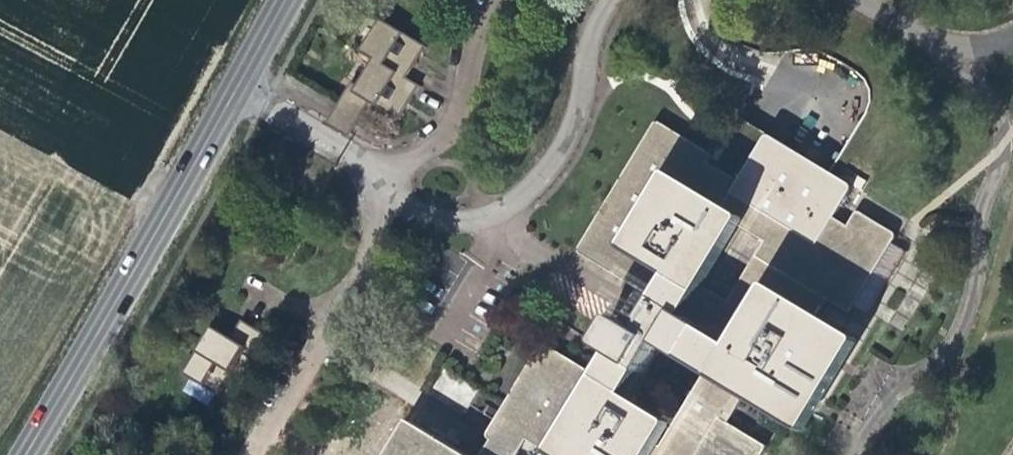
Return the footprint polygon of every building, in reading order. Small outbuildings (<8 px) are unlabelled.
[(340,102),(362,117),(370,103),(399,121),(418,87),(406,80),(426,49),(379,21),(361,53),(374,61),(358,86),(352,83),(340,102)] [(349,138),(362,117),(340,102),(326,125),(349,138)] [(869,102),(817,188),(841,202),(845,205),(895,119),(869,102)] [(697,177),(720,191),(729,196),(756,151),(723,132),(701,170),(697,177)] [(720,191),(700,225),(756,259),(721,318),(627,261),(661,203),(676,212),(697,177),(701,170),(642,135),(565,265),(624,300),(605,331),(601,328),(583,358),(611,375),(599,396),(530,356),(493,420),(465,404),(456,417),(484,433),(476,448),(481,451),(479,454),(646,454),(603,429),(649,355),(692,382),(647,454),(756,454),(757,453),(718,430),(751,376),(784,396),(805,363),(790,354),(815,312),(838,325),(886,245),(847,223),(836,240),(823,232),(841,202),(817,188),(756,151),(729,196),(720,191)] [(720,191),(697,177),(676,212),(700,225),(720,191)] [(681,277),(700,246),(668,226),(649,257),(681,277)] [(206,406),(232,365),(239,369),(255,343),(230,328),(218,346),(200,335),(170,383),(206,406)] [(399,433),(386,454),(437,454),(399,433)]
